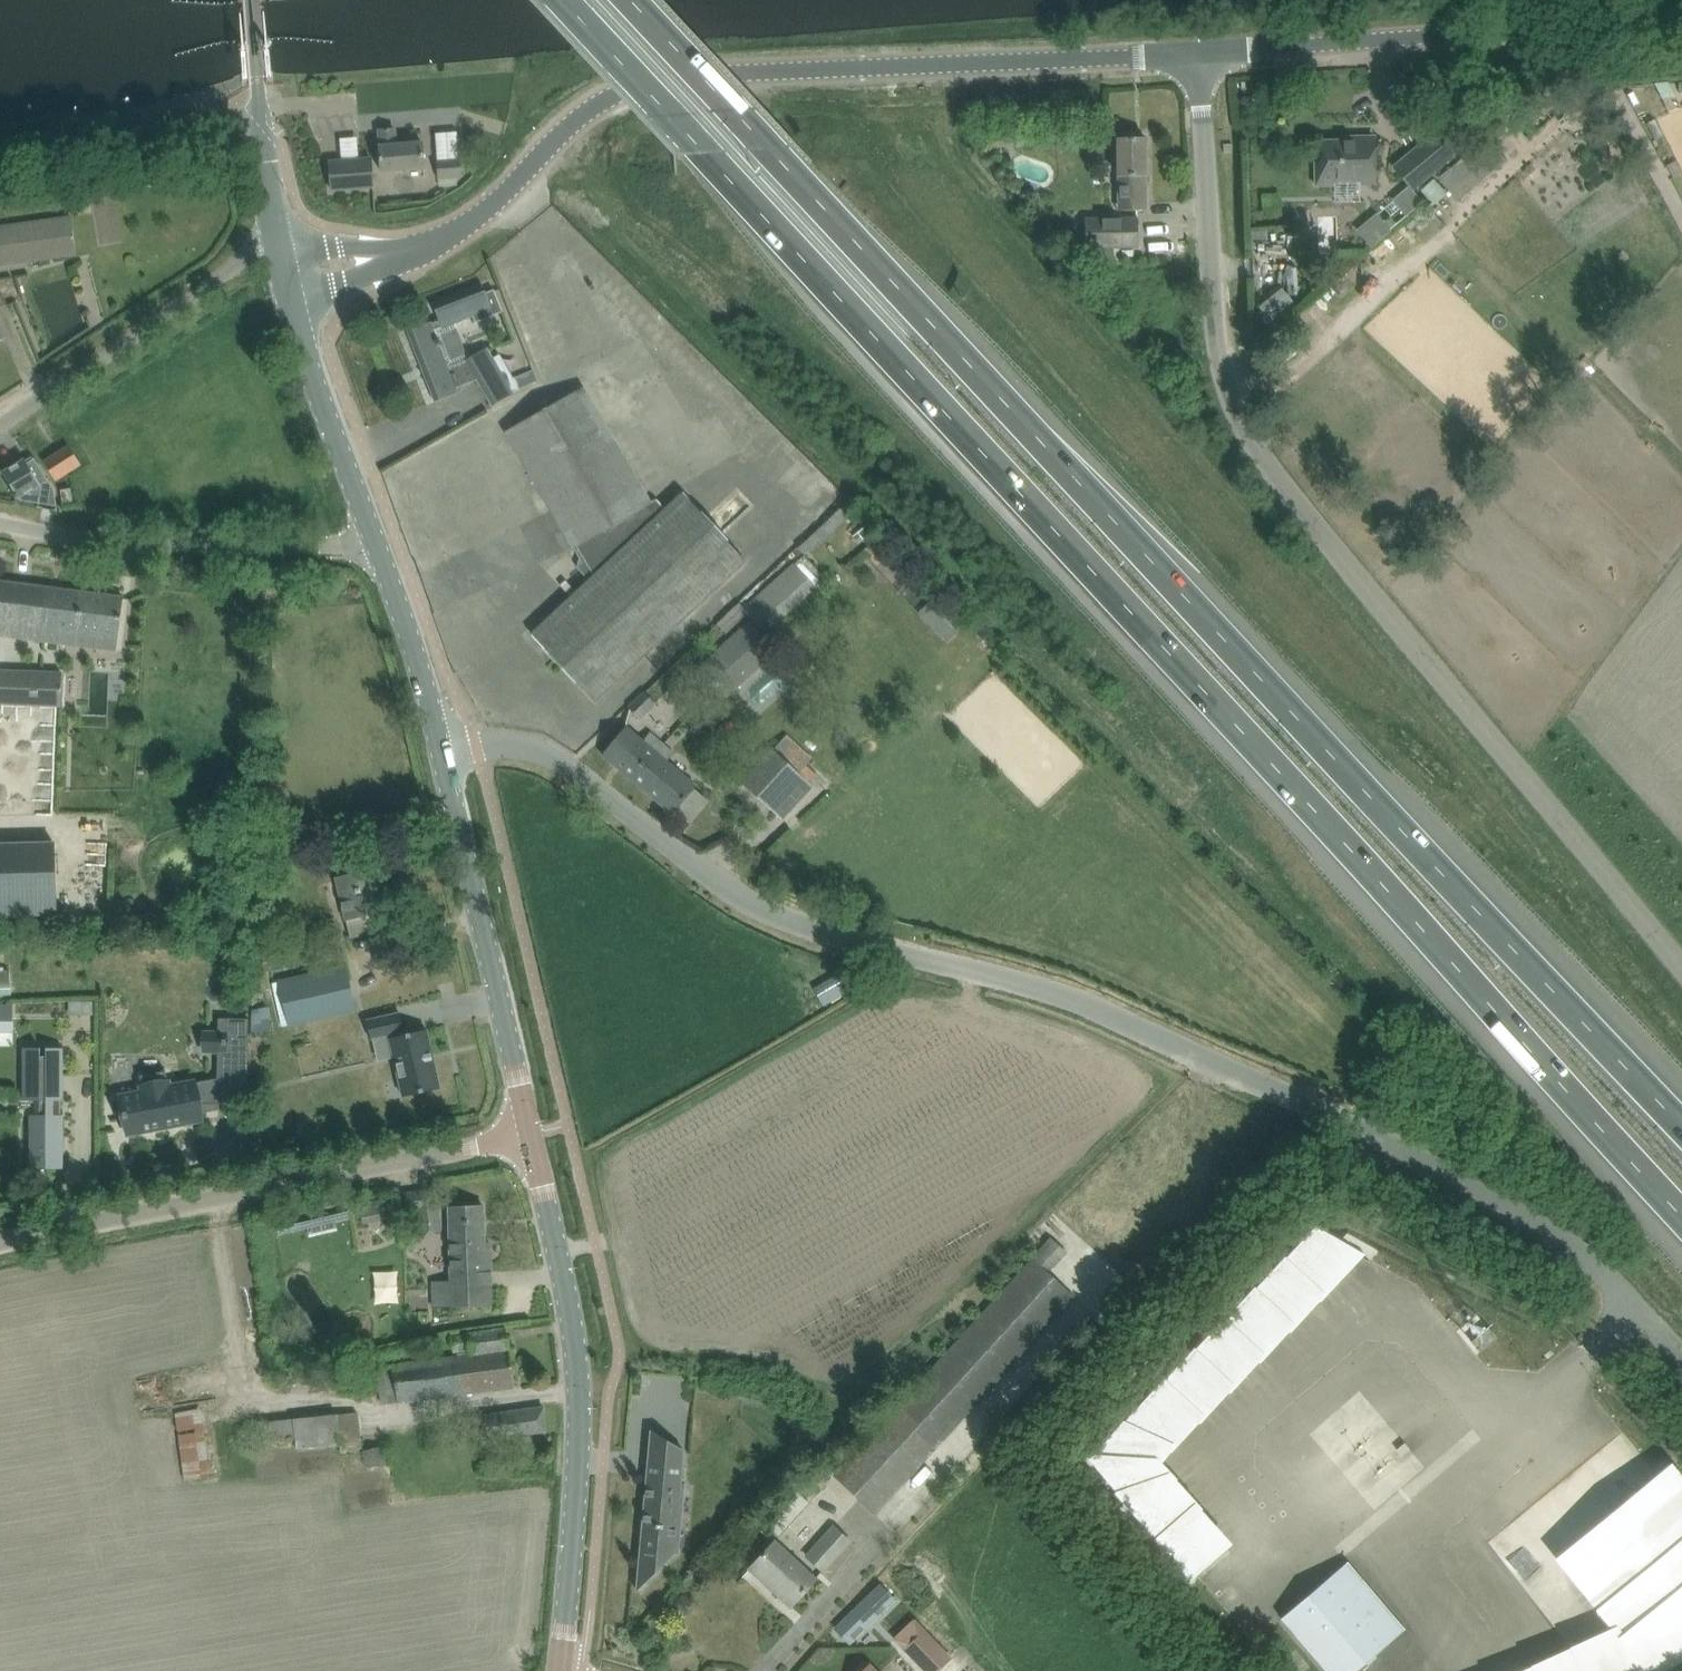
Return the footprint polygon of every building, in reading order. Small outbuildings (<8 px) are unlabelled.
[(168,109),(170,129),(196,127),(195,107),(168,109)] [(380,147),(379,147),(381,171),(424,168),(422,143),(395,145),(394,129),(379,130),(380,147)] [(1393,167),(1412,190),(1453,156),(1434,133),(1393,167)] [(1117,138),(1118,177),(1125,176),(1125,211),(1146,210),(1145,137),(1117,138)] [(1321,163),(1315,163),(1315,186),(1333,185),(1333,183),(1361,182),(1361,185),(1375,184),(1374,137),(1356,137),(1356,141),(1321,141),(1321,163)] [(329,162),(331,190),(373,187),(371,159),(329,162)] [(437,161),(438,179),(461,177),(459,159),(437,161)] [(1395,189),(1386,196),(1391,203),(1392,203),(1400,197),(1395,189)] [(76,254),(71,217),(0,227),(0,265),(76,254)] [(1085,220),(1085,247),(1138,246),(1137,219),(1085,220)] [(465,361),(447,368),(439,346),(441,345),(438,339),(436,340),(433,330),(441,327),(442,328),(472,316),(475,323),(502,312),(494,290),(485,293),(483,286),(433,305),(439,321),(431,324),(430,322),(407,331),(435,402),(457,393),(456,389),(477,381),(492,407),(513,395),(512,393),(519,389),(518,388),(536,381),(533,371),(513,378),(499,354),(492,358),(486,348),(465,361)] [(1277,324),(1301,305),(1287,287),(1263,306),(1277,324)] [(1597,338),(1589,348),(1596,354),(1605,344),(1597,338)] [(555,659),(557,661),(560,659),(586,687),(586,692),(595,701),(745,561),(681,493),(664,509),(655,500),(650,502),(584,390),(506,433),(573,548),(574,547),(584,563),(581,565),(583,568),(584,567),(586,571),(591,577),(553,612),(556,615),(542,629),(541,637),(547,643),(541,648),(544,651),(547,647),(557,657),(555,659)] [(80,464),(68,446),(43,462),(55,480),(80,464)] [(24,459),(3,472),(15,494),(13,495),(16,499),(18,498),(19,500),(39,503),(42,484),(47,481),(48,480),(33,458),(32,459),(33,459),(27,463),(24,459)] [(807,504),(826,484),(800,459),(781,479),(807,504)] [(70,488),(60,490),(62,503),(72,501),(70,488)] [(854,521),(846,529),(851,534),(859,526),(854,521)] [(741,606),(764,634),(797,603),(803,609),(818,594),(791,563),(741,606)] [(116,651),(123,597),(0,581),(0,635),(116,651)] [(684,682),(709,711),(718,703),(775,651),(749,623),(684,682)] [(788,646),(794,653),(814,633),(808,626),(788,646)] [(59,710),(61,672),(0,669),(0,707),(59,710)] [(627,707),(640,719),(656,704),(643,691),(627,707)] [(602,754),(672,813),(674,811),(687,822),(708,797),(665,760),(673,751),(649,731),(641,740),(625,726),(616,737),(602,754)] [(797,773),(812,756),(788,734),(743,784),(781,818),(811,785),(797,773)] [(0,843),(0,913),(55,912),(53,842),(0,843)] [(335,877),(345,920),(346,920),(350,937),(377,930),(374,914),(382,912),(372,868),(335,877)] [(279,981),(289,1024),(354,1010),(344,966),(279,981)] [(829,1003),(848,991),(839,976),(820,987),(829,1003)] [(0,982),(0,995),(11,995),(10,981),(0,982)] [(81,1002),(81,1014),(92,1015),(92,1002),(81,1002)] [(11,1031),(12,1006),(0,1005),(0,1031),(11,1031)] [(440,1088),(426,1029),(402,1034),(402,1032),(403,1031),(399,1013),(366,1020),(370,1039),(389,1034),(403,1096),(440,1088)] [(217,1051),(217,1078),(247,1079),(248,1018),(218,1018),(218,1032),(226,1032),(225,1051),(217,1051)] [(40,1047),(22,1047),(22,1100),(39,1100),(39,1114),(29,1114),(29,1130),(34,1131),(33,1167),(33,1168),(63,1168),(63,1114),(60,1114),(60,1100),(63,1100),(63,1047),(46,1047),(46,1056),(40,1056),(40,1047)] [(120,1096),(127,1133),(184,1122),(183,1116),(200,1113),(194,1082),(168,1087),(165,1070),(139,1075),(143,1092),(120,1096)] [(439,1223),(434,1189),(416,1192),(398,1194),(401,1221),(420,1218),(421,1226),(439,1223)] [(386,1219),(382,1198),(358,1203),(363,1224),(386,1219)] [(428,1280),(428,1308),(491,1306),(489,1242),(483,1242),(482,1204),(449,1206),(452,1278),(428,1280)] [(1163,1470),(1363,1269),(1313,1236),(1086,1469),(1190,1590),(1231,1558),(1163,1470)] [(1073,1297),(1047,1273),(1066,1252),(1051,1237),(1032,1258),(834,1476),(875,1513),(1073,1297)] [(508,1348),(505,1328),(468,1334),(468,1335),(453,1337),(455,1349),(470,1346),(471,1354),(508,1348)] [(514,1387),(510,1357),(508,1348),(471,1354),(438,1360),(437,1357),(375,1368),(376,1372),(377,1378),(382,1407),(399,1404),(400,1404),(492,1390),(514,1387)] [(483,1412),(487,1437),(545,1431),(543,1406),(483,1412)] [(296,1449),(339,1445),(339,1452),(361,1450),(357,1412),(293,1418),(296,1449)] [(201,1415),(176,1419),(185,1480),(210,1476),(201,1415)] [(362,1451),(366,1468),(386,1464),(382,1446),(362,1451)] [(674,1554),(680,1484),(683,1457),(649,1454),(640,1550),(674,1554)] [(1670,1472),(1552,1570),(1612,1641),(1548,1670),(1681,1670),(1681,1487),(1670,1472)] [(764,1522),(779,1535),(809,1502),(794,1489),(764,1522)] [(806,1556),(823,1571),(850,1541),(833,1526),(806,1556)] [(790,1605),(791,1606),(815,1579),(774,1541),(750,1568),(764,1582),(766,1580),(792,1603),(790,1605)] [(1296,1636),(1326,1670),(1355,1670),(1404,1629),(1347,1562),(1281,1619),(1296,1636)] [(882,1591),(837,1634),(850,1648),(895,1605),(882,1591)] [(923,1670),(938,1670),(951,1657),(913,1619),(892,1639),(923,1670)]
